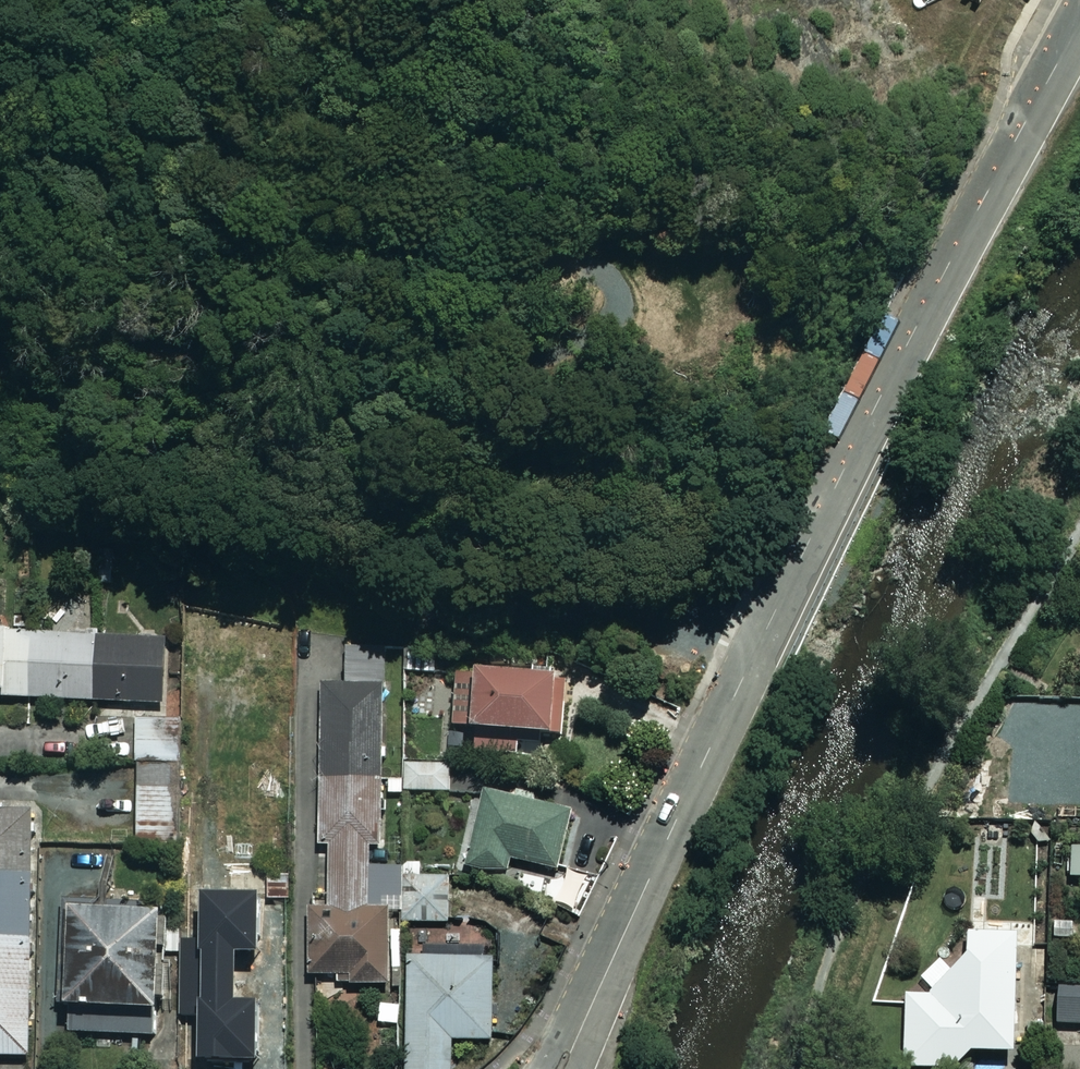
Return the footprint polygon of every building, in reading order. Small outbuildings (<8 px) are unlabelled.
[(0,632),(0,698),(169,705),(172,640),(0,632)] [(344,682),(326,682),(323,857),(333,857),(332,911),(312,911),(311,972),(344,973),(343,989),(401,990),(402,913),(386,913),(390,651),(345,650),(344,682)] [(537,733),(571,735),(575,679),(487,673),(481,760),(535,764),(537,733)] [(296,705),(264,702),(261,728),(294,731),(296,705)] [(182,761),(181,718),(140,719),(140,761),(182,761)] [(452,758),(406,760),(408,793),(453,791),(452,758)] [(181,790),(142,789),(141,842),(181,842),(181,790)] [(490,790),(472,869),(507,877),(502,899),(555,911),(578,810),(490,790)] [(0,813),(0,1057),(34,1058),(37,814),(0,813)] [(451,878),(407,879),(409,924),(453,922),(451,878)] [(171,913),(80,909),(74,1034),(165,1039),(171,913)] [(286,911),(224,911),(224,1006),(242,1006),(242,1019),(286,1019),(286,911)] [(975,963),(935,996),(910,995),(908,1068),(909,1068),(980,1068),(981,1059),(1024,1060),(1029,931),(976,929),(975,963)] [(413,960),(411,1068),(448,1068),(449,1039),(495,1040),(496,961),(413,960)] [(1060,988),(1062,1029),(1078,1029),(1079,1068),(1079,988),(1060,988)]
